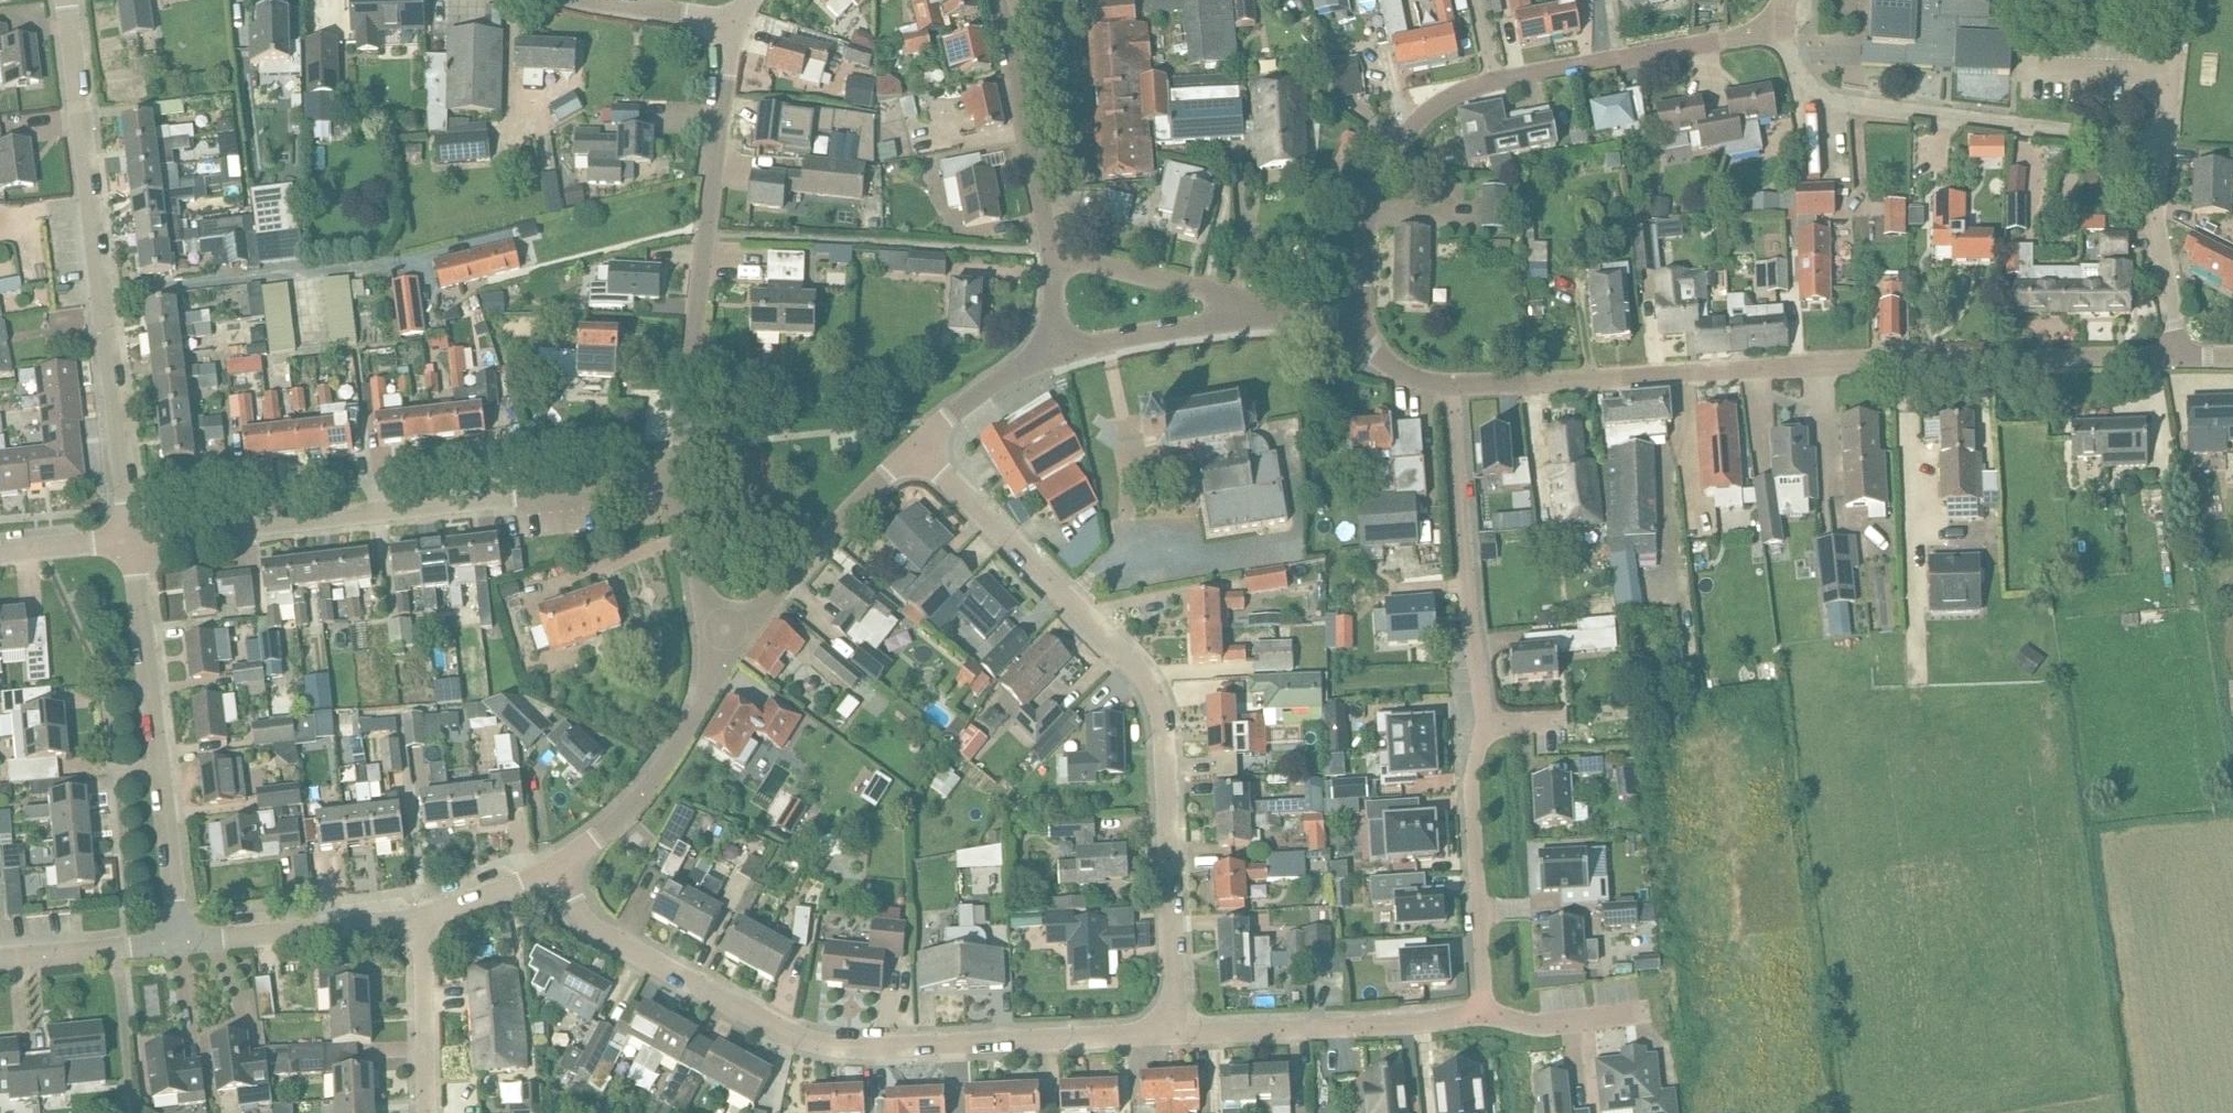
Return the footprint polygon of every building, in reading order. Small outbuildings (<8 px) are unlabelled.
[(125,36),(154,32),(149,0),(119,0),(125,36)] [(353,18),(353,32),(358,31),(359,50),(379,50),(378,31),(425,30),(424,16),(424,0),(353,0),(353,18)] [(823,2),(828,7),(839,18),(853,3),(859,8),(867,0),(821,0),(823,2)] [(921,35),(951,28),(949,19),(978,13),(975,0),(921,0),(914,2),(919,25),(900,30),(903,39),(921,35)] [(1091,2),(1092,27),(1103,180),(1137,178),(1137,176),(1152,175),(1150,153),(1148,125),(1157,124),(1172,123),(1170,94),(1170,86),(1160,82),(1152,82),(1150,55),(1148,27),(1136,28),(1135,16),(1134,0),(1121,0),(1091,2)] [(1187,11),(1192,64),(1239,60),(1236,30),(1234,13),(1233,0),(1186,0),(1187,11)] [(1234,13),(1236,30),(1256,28),(1255,24),(1253,1),(1253,0),(1233,0),(1234,13)] [(1314,12),(1340,8),(1338,0),(1312,0),(1314,12)] [(1409,39),(1401,0),(1380,0),(1389,43),(1392,43),(1398,69),(1428,63),(1423,36),(1409,39)] [(1422,29),(1423,36),(1428,63),(1429,69),(1446,65),(1445,60),(1458,57),(1453,30),(1455,30),(1449,0),(1435,0),(1437,10),(1440,25),(1422,29)] [(1512,18),(1515,17),(1520,45),(1550,39),(1545,11),(1533,13),(1530,0),(1509,0),(1512,18)] [(1581,33),(1575,5),(1575,0),(1580,0),(1560,0),(1560,8),(1545,11),(1550,39),(1581,33)] [(1862,67),(1934,69),(1955,70),(1955,73),(2010,75),(2012,22),(2009,22),(1989,21),(1990,0),(1874,0),(1873,45),(1873,46),(1876,47),(1875,66),(1862,66),(1862,67)] [(258,33),(249,34),(250,65),(259,65),(267,64),(267,75),(301,74),(301,79),(302,79),(301,41),(300,41),(300,46),(290,46),(289,10),(258,11),(258,33)] [(38,84),(33,39),(7,43),(5,27),(0,28),(0,56),(1,56),(3,69),(0,70),(0,89),(38,84)] [(938,41),(947,80),(970,75),(991,70),(983,31),(961,36),(938,41)] [(449,111),(501,112),(503,34),(449,33),(448,57),(426,56),(426,73),(429,133),(448,132),(449,111)] [(913,57),(930,53),(925,34),(908,38),(913,57)] [(775,43),(768,69),(803,78),(802,82),(821,87),(827,68),(832,51),(815,46),(794,40),(792,47),(775,43)] [(310,96),(338,95),(339,95),(338,41),(308,41),(310,96)] [(576,75),(576,68),(577,46),(517,43),(516,65),(516,73),(526,74),(525,90),(543,91),(544,74),(576,75)] [(875,54),(873,53),(851,46),(845,62),(870,70),(875,54)] [(1357,59),(1330,63),(1332,78),(1359,74),(1357,59)] [(851,91),(849,106),(872,109),(877,81),(854,77),(851,91)] [(891,78),(877,80),(879,104),(904,98),(901,84),(891,78)] [(1248,126),(1244,126),(1244,137),(1257,136),(1276,134),(1275,126),(1287,124),(1286,106),(1302,105),(1301,99),(1306,99),(1304,83),(1282,84),(1268,85),(1253,87),(1256,125),(1248,126)] [(972,94),(963,96),(969,121),(975,119),(978,133),(983,132),(1004,127),(996,88),(974,93),(972,94)] [(1763,151),(1758,122),(1776,119),(1770,88),(1727,95),(1730,113),(1717,115),(1722,146),(1725,158),(1763,151)] [(1172,123),(1157,124),(1158,146),(1245,141),(1244,137),(1244,126),(1242,105),(1239,106),(1238,89),(1170,94),(1172,123)] [(574,93),(550,106),(560,123),(584,110),(574,93)] [(338,124),(338,95),(310,96),(305,96),(306,124),(338,124)] [(302,96),(292,97),(292,111),(303,111),(302,96)] [(899,101),(904,121),(919,117),(914,97),(899,101)] [(1276,134),(1257,136),(1258,149),(1260,171),(1308,166),(1304,123),(1308,123),(1306,99),(1301,99),(1302,105),(1286,106),(1287,124),(1275,126),(1276,134)] [(1722,146),(1717,115),(1704,117),(1701,100),(1657,108),(1663,139),(1691,134),(1693,150),(1704,148),(1704,149),(1722,146)] [(1615,131),(1616,138),(1647,132),(1644,114),(1631,116),(1628,101),(1593,108),(1598,134),(1615,131)] [(640,108),(613,107),(613,125),(639,126),(640,108)] [(763,110),(758,146),(780,149),(786,149),(785,153),(811,156),(813,133),(832,135),(835,112),(812,110),(790,107),(790,109),(789,113),(763,110)] [(1502,107),(1460,115),(1470,164),(1492,160),(1557,146),(1549,109),(1504,119),(1502,107)] [(860,147),(875,148),(875,117),(851,114),(849,132),(861,133),(860,147)] [(123,120),(126,145),(158,141),(171,140),(189,139),(196,138),(195,127),(187,128),(171,130),(171,128),(156,130),(154,116),(123,120)] [(233,119),(218,121),(219,135),(235,134),(233,119)] [(449,137),(435,138),(438,164),(464,162),(491,160),(488,128),(488,123),(470,126),(448,129),(448,132),(449,137)] [(652,133),(630,132),(621,132),(621,138),(600,138),(600,131),(577,131),(576,156),(589,156),(588,184),(621,184),(621,164),(651,164),(652,133)] [(235,134),(218,136),(221,160),(239,158),(237,134),(235,134)] [(1345,134),(1340,159),(1354,162),(1359,136),(1345,134)] [(171,140),(158,141),(161,168),(175,167),(173,151),(181,150),(190,149),(189,139),(171,140)] [(130,172),(161,168),(158,141),(126,145),(130,172)] [(1985,164),(2004,164),(2004,142),(1985,142),(1985,164)] [(5,203),(4,191),(34,187),(28,143),(0,146),(0,143),(0,204),(5,203)] [(2231,153),(2230,167),(2196,166),(2195,213),(2228,214),(2229,181),(2232,181),(2232,153),(2231,153)] [(994,172),(984,174),(980,156),(941,164),(945,182),(950,210),(963,207),(967,227),(1001,220),(995,192),(998,191),(994,172)] [(161,168),(130,172),(133,197),(205,188),(206,189),(242,184),(239,158),(221,160),(223,177),(205,179),(194,180),(193,178),(180,179),(176,180),(176,179),(175,167),(161,168)] [(806,161),(804,176),(771,173),(770,179),(754,177),(751,206),(773,208),(784,209),(785,193),(864,199),(867,168),(806,161)] [(2029,167),(2010,165),(2007,194),(2026,196),(2029,167)] [(1197,173),(1169,166),(1159,211),(1176,215),(1172,232),(1198,238),(1204,215),(1209,216),(1214,192),(1192,187),(1197,173)] [(557,173),(542,175),(549,216),(563,213),(557,173)] [(293,186),(252,192),(258,237),(257,238),(260,265),(305,259),(301,232),(299,232),(293,186)] [(1833,186),(1797,187),(1798,217),(1834,216),(1833,186)] [(1780,195),(1781,214),(1786,213),(1786,217),(1798,217),(1797,187),(1780,187),(1780,195)] [(205,188),(133,197),(136,223),(168,220),(181,219),(179,203),(179,201),(180,201),(196,199),(207,198),(206,189),(205,188)] [(583,188),(564,191),(568,208),(586,205),(583,188)] [(1484,188),(1484,227),(1506,227),(1506,188),(1484,188)] [(1754,195),(1754,214),(1781,214),(1780,195),(1754,195)] [(1934,247),(1929,247),(1929,262),(1954,261),(1993,262),(1993,240),(1993,235),(1965,235),(1965,197),(1935,197),(1935,225),(1934,247)] [(2005,198),(2006,230),(2027,231),(2027,198),(2005,198)] [(1651,200),(1650,218),(1668,219),(1668,201),(1651,200)] [(1907,200),(1887,200),(1887,235),(1907,235),(1907,200)] [(2082,233),(2105,234),(2105,216),(2082,216),(2082,233)] [(168,220),(136,223),(139,249),(200,242),(226,239),(245,236),(243,218),(197,224),(198,231),(183,233),(181,219),(168,220)] [(535,222),(518,226),(522,242),(539,238),(535,222)] [(1817,231),(1800,231),(1801,279),(1801,301),(1831,301),(1831,279),(1830,222),(1817,223),(1817,231)] [(1634,229),(1637,269),(1641,268),(1641,263),(1655,262),(1655,261),(1659,260),(1656,227),(1634,229)] [(1430,230),(1397,229),(1395,308),(1429,308),(1430,230)] [(245,236),(226,239),(228,252),(230,266),(239,265),(249,264),(250,271),(261,269),(260,265),(257,238),(256,235),(245,236)] [(2098,236),(2098,256),(2127,256),(2127,236),(2098,236)] [(2185,251),(2196,256),(2191,265),(2225,282),(2223,286),(2232,291),(2232,256),(2212,247),(2193,236),(2185,251)] [(1495,241),(1495,252),(1511,252),(1511,241),(1495,241)] [(139,249),(142,276),(173,272),(172,258),(202,254),(200,242),(139,249)] [(440,260),(446,288),(498,274),(520,269),(513,242),(440,260)] [(2007,245),(2006,277),(2019,277),(2020,245),(2007,245)] [(851,262),(851,248),(814,246),(813,255),(830,256),(830,260),(851,262)] [(1532,261),(1549,262),(1549,249),(1533,248),(1532,261)] [(755,297),(754,335),(784,336),(785,288),(801,288),(803,288),(804,255),(769,254),(768,286),(771,286),(770,298),(755,297)] [(909,256),(908,275),(946,277),(946,258),(909,256)] [(1768,262),(1769,292),(1788,291),(1787,262),(1768,262)] [(1529,264),(1529,280),(1548,280),(1548,264),(1529,264)] [(591,286),(591,308),(634,309),(634,300),(659,301),(660,268),(613,266),(612,287),(591,286)] [(2130,267),(2101,266),(2101,285),(2080,285),(2081,270),(2080,270),(2080,314),(2130,314),(2130,267)] [(2015,314),(2080,314),(2080,270),(2030,269),(2030,285),(2016,284),(2015,314)] [(1659,297),(1658,297),(1661,334),(1697,331),(1695,320),(1696,320),(1695,305),(1706,305),(1703,272),(1687,274),(1687,273),(1658,276),(1659,297)] [(1726,272),(1715,273),(1717,287),(1727,286),(1726,272)] [(1625,277),(1589,281),(1594,322),(1596,344),(1631,341),(1629,319),(1625,277)] [(23,291),(20,278),(0,282),(0,295),(23,291)] [(325,281),(326,294),(364,290),(363,282),(350,283),(350,279),(325,281)] [(417,279),(392,282),(400,338),(425,335),(417,279)] [(952,284),(951,312),(949,334),(981,336),(984,286),(952,284)] [(288,285),(261,289),(263,302),(290,298),(288,285)] [(1901,285),(1896,285),(1882,285),(1882,301),(1881,301),(1881,339),(1901,339),(1901,285)] [(815,300),(800,299),(801,288),(785,288),(784,336),(814,338),(815,300)] [(364,290),(326,294),(327,308),(353,304),(352,299),(365,298),(364,290)] [(263,302),(265,315),(291,312),(290,298),(263,302)] [(177,302),(146,306),(149,331),(212,324),(210,314),(193,316),(192,314),(179,316),(177,302)] [(353,304),(327,308),(329,321),(354,318),(353,304)] [(1706,305),(1695,305),(1696,320),(1695,320),(1697,331),(1698,354),(1730,352),(1728,316),(1707,318),(1706,305)] [(1728,314),(1728,316),(1730,352),(1788,347),(1786,315),(1784,315),(1783,307),(1767,308),(1768,317),(1756,318),(1756,312),(1744,313),(1728,314)] [(291,312),(265,315),(267,329),(293,325),(291,312)] [(11,374),(1,318),(0,318),(0,376),(11,374)] [(329,321),(330,334),(355,331),(354,318),(329,321)] [(152,358),(183,354),(181,338),(213,335),(212,324),(149,331),(152,358)] [(269,342),(294,338),(293,325),(267,329),(269,342)] [(265,328),(251,330),(252,344),(267,343),(265,328)] [(330,334),(331,348),(357,345),(355,331),(330,334)] [(540,352),(538,385),(578,387),(578,379),(616,381),(617,355),(619,355),(620,333),(598,332),(581,332),(580,354),(540,352)] [(448,336),(430,338),(432,349),(439,348),(440,352),(450,351),(448,336)] [(270,355),(296,352),(294,338),(269,342),(270,355)] [(249,358),(267,356),(265,346),(247,348),(249,358)] [(498,399),(512,398),(503,373),(495,374),(479,376),(480,388),(466,390),(464,375),(467,374),(464,349),(450,351),(452,373),(456,410),(459,438),(486,435),(483,408),(498,406),(498,399)] [(156,384),(186,380),(199,379),(217,377),(215,366),(185,370),(183,354),(152,358),(156,384)] [(232,363),(227,363),(228,378),(234,377),(261,374),(259,359),(232,363)] [(78,395),(74,366),(19,373),(20,384),(37,383),(39,399),(78,395)] [(426,377),(428,396),(439,395),(437,376),(426,377)] [(199,379),(201,391),(218,389),(217,377),(199,379)] [(411,378),(400,380),(402,398),(413,397),(411,378)] [(156,384),(159,409),(189,405),(186,380),(156,384)] [(385,381),(373,382),(373,385),(376,412),(377,418),(377,425),(380,447),(407,444),(404,415),(402,397),(395,397),(387,398),(385,381)] [(320,389),(318,389),(322,425),(326,452),(353,449),(351,428),(350,422),(349,422),(347,408),(347,405),(340,406),(332,407),(330,388),(320,389)] [(306,412),(304,391),(291,392),(294,414),(306,412)] [(278,393),(265,395),(270,430),(273,458),(300,455),(297,427),(283,429),(278,393)] [(42,428),(77,423),(81,423),(78,395),(39,399),(22,401),(23,412),(40,410),(42,428)] [(1610,556),(1646,554),(1657,554),(1656,538),(1652,448),(1629,449),(1629,441),(1668,439),(1667,425),(1671,424),(1671,417),(1669,395),(1622,399),(1622,407),(1604,408),(1606,430),(1607,430),(1608,450),(1605,451),(1609,539),(1610,556)] [(250,397),(240,398),(246,461),(273,458),(270,430),(254,432),(250,397)] [(1246,435),(1258,426),(1255,408),(1240,403),(1240,398),(1161,411),(1162,419),(1141,423),(1145,445),(1146,449),(1159,447),(1161,455),(1199,448),(1203,467),(1200,468),(1211,536),(1288,522),(1282,484),(1278,454),(1270,455),(1270,451),(1268,446),(1265,443),(1261,439),(1256,437),(1251,436),(1246,436),(1246,435)] [(1006,429),(1004,427),(981,441),(1017,501),(1038,488),(1074,467),(1087,459),(1062,418),(1051,399),(1050,400),(1051,402),(1006,429)] [(2188,401),(2188,423),(2188,433),(2189,442),(2227,441),(2232,441),(2232,400),(2188,401)] [(189,405),(159,409),(162,435),(192,431),(207,430),(224,428),(223,417),(221,417),(205,419),(205,417),(191,418),(189,405)] [(1720,408),(1697,410),(1699,432),(1701,454),(1703,473),(1705,495),(1706,495),(1714,494),(1714,500),(1715,510),(1729,509),(1744,508),(1744,506),(1758,505),(1756,490),(1742,491),(1736,422),(1734,407),(1720,408)] [(430,413),(433,441),(459,438),(456,410),(430,413)] [(1391,426),(1390,418),(1389,418),(1387,412),(1377,412),(1376,419),(1351,421),(1352,443),(1354,456),(1371,454),(1375,502),(1360,503),(1362,549),(1418,545),(1415,499),(1427,498),(1421,424),(1391,426)] [(407,444),(433,441),(430,413),(404,415),(407,444)] [(1877,416),(1842,418),(1846,506),(1887,504),(1886,475),(1884,453),(1879,453),(1877,416)] [(1982,497),(1981,455),(1974,455),(1973,416),(1941,417),(1942,456),(1940,456),(1942,503),(1947,503),(1948,521),(1984,520),(1984,507),(1997,507),(1997,497),(1982,497)] [(42,428),(45,449),(76,474),(82,466),(77,423),(42,428)] [(2071,425),(2072,447),(2072,458),(2100,457),(2101,468),(2148,467),(2147,423),(2071,425)] [(297,427),(300,455),(326,452),(322,425),(297,427)] [(1549,478),(1554,479),(1556,500),(1561,528),(1603,524),(1596,462),(1584,463),(1583,448),(1581,426),(1549,429),(1551,451),(1553,466),(1548,468),(1549,478)] [(224,428),(207,430),(208,441),(225,439),(224,428)] [(162,435),(165,462),(196,459),(192,431),(162,435)] [(1482,447),(1476,447),(1477,468),(1483,468),(1484,481),(1502,480),(1503,490),(1531,488),(1527,461),(1513,462),(1510,432),(1481,434),(1482,447)] [(1806,433),(1772,435),(1774,457),(1775,478),(1775,481),(1776,488),(1780,519),(1810,517),(1809,500),(1818,500),(1817,483),(1815,460),(1808,461),(1807,450),(1806,433)] [(0,438),(0,494),(28,491),(27,487),(23,452),(5,454),(3,437),(0,438)] [(27,487),(70,482),(76,474),(45,449),(23,452),(27,487)] [(1074,467),(1038,488),(1061,527),(1080,515),(1097,505),(1074,467)] [(1776,488),(1756,490),(1758,505),(1763,545),(1783,543),(1780,519),(1776,488)] [(1019,500),(1009,506),(1021,525),(1030,519),(1019,500)] [(928,623),(971,579),(951,560),(945,566),(936,556),(951,541),(917,509),(891,535),(917,561),(890,588),(909,607),(910,605),(928,623)] [(1078,570),(1093,553),(1089,549),(1098,538),(1089,529),(1064,557),(1078,570)] [(1496,534),(1480,535),(1482,562),(1498,561),(1496,534)] [(1856,537),(1832,540),(1839,604),(1848,603),(1855,602),(1852,570),(1859,568),(1856,537)] [(499,539),(472,542),(475,570),(477,585),(488,585),(487,569),(502,567),(501,563),(501,561),(499,539)] [(1843,636),(1839,604),(1832,540),(1817,541),(1820,571),(1824,605),(1827,605),(1830,638),(1843,636)] [(472,542),(445,546),(448,573),(450,589),(453,609),(453,610),(463,608),(461,587),(477,585),(475,570),(472,542)] [(445,546),(420,548),(423,576),(424,586),(426,611),(426,612),(438,611),(435,590),(450,589),(448,573),(445,546)] [(424,586),(423,576),(420,548),(392,552),(394,574),(399,614),(411,613),(408,587),(422,586),(424,586)] [(522,552),(513,553),(515,576),(524,572),(522,552)] [(346,584),(350,620),(362,619),(359,599),(362,599),(360,583),(373,582),(370,554),(344,557),(346,584)] [(318,587),(323,624),(334,622),(329,586),(346,584),(344,557),(317,560),(320,587),(318,587)] [(317,560),(291,563),(296,607),(294,608),(296,628),(308,626),(303,589),(318,587),(320,587),(317,560)] [(1979,560),(1930,561),(1931,599),(1932,615),(1956,614),(1980,613),(1980,598),(1979,586),(1986,581),(1986,572),(1979,568),(1979,560)] [(291,563),(263,566),(270,630),(283,629),(281,609),(294,608),(296,607),(291,563)] [(1284,567),(1245,573),(1248,595),(1288,589),(1284,567)] [(190,617),(212,614),(216,613),(214,597),(236,594),(238,610),(240,622),(258,619),(252,571),(185,580),(190,617)] [(997,630),(1018,608),(987,578),(966,600),(967,601),(957,612),(987,640),(997,630)] [(849,581),(832,603),(843,612),(845,614),(834,628),(849,639),(860,625),(861,627),(873,612),(886,623),(891,617),(897,610),(884,600),(867,586),(863,591),(849,581)] [(517,582),(500,588),(504,601),(522,596),(517,582)] [(488,585),(477,585),(478,607),(480,607),(481,615),(482,629),(492,629),(490,614),(490,606),(488,585)] [(608,586),(538,609),(551,650),(601,633),(622,626),(608,586)] [(1230,630),(1229,609),(1245,608),(1245,595),(1213,596),(1191,597),(1192,632),(1222,630),(1230,630)] [(1388,611),(1373,612),(1375,635),(1389,634),(1390,644),(1438,641),(1435,598),(1387,601),(1388,611)] [(1616,603),(1602,604),(1603,619),(1617,617),(1616,603)] [(1,655),(2,655),(25,653),(27,682),(49,681),(45,620),(23,622),(22,612),(0,615),(0,644),(1,655)] [(525,612),(517,614),(521,628),(529,625),(525,612)] [(1248,616),(1249,628),(1281,627),(1281,615),(1248,616)] [(453,619),(454,634),(463,633),(462,618),(453,619)] [(1337,619),(1337,651),(1354,650),(1354,618),(1337,619)] [(1614,619),(1577,622),(1578,634),(1601,632),(1603,651),(1617,650),(1614,619)] [(388,623),(391,646),(391,651),(393,651),(393,656),(414,654),(411,625),(403,626),(403,620),(388,622),(388,623)] [(369,653),(368,648),(391,646),(388,623),(384,624),(384,626),(366,628),(366,626),(350,628),(353,655),(369,653)] [(776,623),(748,662),(770,678),(771,677),(776,681),(785,669),(779,665),(788,653),(796,658),(806,644),(776,623)] [(1247,648),(1223,648),(1222,630),(1192,632),(1194,664),(1224,662),(1247,661),(1247,648)] [(215,634),(186,637),(191,680),(220,676),(217,654),(229,652),(227,634),(215,636),(215,634)] [(1526,649),(1510,651),(1513,683),(1559,679),(1556,648),(1568,647),(1566,634),(1525,637),(1526,649)] [(263,664),(265,678),(282,676),(281,665),(278,636),(260,638),(263,664)] [(1049,639),(1013,675),(1002,686),(1023,706),(1069,659),(1049,639)] [(1254,645),(1254,672),(1293,671),(1292,644),(1254,645)] [(1016,658),(1003,645),(981,667),(994,680),(1016,658)] [(2030,678),(2044,660),(2025,645),(2012,664),(2030,678)] [(817,659),(853,689),(863,677),(826,647),(817,659)] [(871,650),(869,647),(866,650),(855,665),(879,684),(892,666),(871,650)] [(971,662),(956,682),(968,692),(970,689),(979,696),(991,681),(983,674),(984,672),(971,662)] [(236,686),(266,683),(265,678),(263,664),(234,667),(236,686)] [(1319,679),(1252,681),(1252,692),(1271,692),(1272,709),(1320,708),(1319,679)] [(52,711),(50,689),(1,694),(3,715),(12,715),(15,740),(64,735),(61,710),(52,711)] [(199,743),(227,740),(225,716),(236,715),(234,698),(223,699),(223,697),(194,700),(199,743)] [(849,697),(836,714),(846,723),(860,706),(849,697)] [(557,712),(525,699),(493,703),(501,719),(532,748),(552,727),(547,722),(557,712)] [(705,741),(724,752),(727,754),(736,759),(734,762),(745,769),(759,746),(750,741),(753,735),(784,752),(802,720),(773,701),(761,719),(730,700),(705,741)] [(1012,723),(1034,745),(1063,716),(1048,702),(1035,715),(1027,708),(1012,723)] [(1210,730),(1275,727),(1274,716),(1253,717),(1253,718),(1236,719),(1235,702),(1209,703),(1210,730)] [(468,706),(469,723),(487,721),(486,714),(493,711),(501,719),(493,703),(468,706)] [(1365,731),(1363,703),(1343,705),(1344,732),(1365,731)] [(901,709),(895,717),(906,725),(912,717),(901,709)] [(317,740),(337,738),(335,725),(334,712),(315,716),(316,727),(317,740)] [(1030,753),(1041,764),(1081,723),(1069,712),(1030,753)] [(441,716),(443,729),(459,727),(458,714),(441,716)] [(443,729),(441,716),(423,717),(423,715),(404,716),(406,749),(426,749),(425,730),(443,729)] [(1389,734),(1390,751),(1437,749),(1436,731),(1433,731),(1433,722),(1409,724),(1409,715),(1378,717),(1379,734),(1389,734)] [(1069,758),(1070,783),(1095,782),(1095,775),(1123,774),(1121,717),(1089,718),(1090,757),(1069,758)] [(361,722),(362,736),(398,733),(396,719),(361,722)] [(256,747),(296,744),(294,722),(254,726),(256,747)] [(566,723),(549,741),(561,751),(558,754),(583,777),(603,756),(578,732),(577,733),(566,723)] [(335,725),(337,738),(353,737),(352,724),(335,725)] [(971,726),(953,749),(971,763),(989,740),(971,726)] [(1266,727),(1210,730),(1211,758),(1216,757),(1233,756),(1237,756),(1238,756),(1238,755),(1245,755),(1267,755),(1267,747),(1266,743),(1266,727)] [(58,781),(57,760),(66,759),(64,735),(15,740),(17,762),(7,763),(9,785),(11,785),(30,783),(58,781)] [(491,788),(478,790),(482,823),(481,823),(481,829),(495,827),(495,821),(510,819),(508,810),(525,808),(520,770),(514,765),(510,737),(496,739),(499,772),(490,774),(491,788)] [(384,776),(402,773),(398,741),(380,743),(384,776)] [(289,768),(299,766),(296,744),(274,746),(275,756),(289,768)] [(1382,787),(1413,786),(1413,777),(1436,775),(1435,767),(1438,767),(1437,749),(1390,751),(1392,769),(1381,770),(1382,787)] [(1344,755),(1324,756),(1325,779),(1346,778),(1344,755)] [(206,806),(247,801),(242,760),(231,761),(231,760),(201,763),(206,806)] [(1604,775),(1603,761),(1578,762),(1579,777),(1604,775)] [(422,796),(425,830),(454,826),(450,793),(449,793),(445,765),(430,767),(434,794),(422,796)] [(929,787),(947,801),(962,781),(943,767),(929,787)] [(1634,768),(1617,770),(1620,799),(1638,797),(1634,768)] [(881,771),(864,798),(879,807),(896,780),(881,771)] [(1534,778),(1537,826),(1573,824),(1570,776),(1534,778)] [(25,823),(51,821),(87,817),(85,792),(80,793),(79,779),(58,781),(30,783),(32,799),(49,797),(50,808),(24,810),(25,823)] [(1239,791),(1217,792),(1218,819),(1291,817),(1291,816),(1315,815),(1324,815),(1323,780),(1305,780),(1306,803),(1296,803),(1248,805),(1248,791),(1239,791)] [(1366,782),(1333,784),(1334,801),(1348,800),(1353,800),(1359,799),(1367,799),(1366,782)] [(0,786),(0,800),(12,799),(11,785),(9,785),(0,786)] [(360,812),(346,814),(349,847),(377,844),(373,811),(370,785),(357,787),(360,812)] [(288,808),(289,808),(302,806),(300,788),(258,793),(260,811),(273,810),(288,808)] [(454,826),(481,823),(482,823),(478,790),(450,793),(454,826)] [(405,841),(399,793),(387,794),(388,809),(373,811),(377,844),(405,841)] [(1334,801),(1325,802),(1326,818),(1360,816),(1359,799),(1353,800),(1348,800),(1334,801)] [(793,800),(777,826),(791,835),(808,809),(793,800)] [(1419,801),(1367,805),(1368,824),(1386,823),(1389,861),(1418,859),(1419,861),(1433,860),(1433,858),(1437,858),(1434,818),(1420,819),(1419,801)] [(680,805),(659,845),(666,849),(673,852),(661,875),(673,881),(690,849),(680,844),(696,814),(680,805)] [(288,808),(273,810),(274,814),(274,819),(289,817),(288,808)] [(10,823),(9,813),(0,814),(0,824),(10,823)] [(211,828),(214,851),(215,862),(280,854),(279,850),(301,847),(298,825),(298,821),(275,823),(274,819),(274,814),(255,816),(256,823),(246,824),(211,828)] [(346,814),(317,817),(320,843),(321,851),(349,847),(346,814)] [(1324,815),(1303,816),(1304,835),(1308,835),(1309,853),(1326,853),(1326,833),(1325,833),(1324,815)] [(87,817),(51,821),(53,844),(89,840),(87,817)] [(1291,817),(1218,819),(1219,847),(1250,846),(1249,830),(1292,827),(1291,817)] [(902,819),(894,819),(894,830),(902,830),(902,819)] [(1093,820),(1049,822),(1049,837),(1077,835),(1078,865),(1060,866),(1061,887),(1080,886),(1079,884),(1093,883),(1093,880),(1126,878),(1125,848),(1092,850),(1092,835),(1094,835),(1093,820)] [(320,843),(317,821),(305,822),(307,844),(320,843)] [(0,824),(0,830),(1,837),(11,836),(10,823),(0,824)] [(988,834),(990,849),(1005,847),(1003,832),(988,834)] [(55,868),(91,864),(89,840),(53,844),(55,868)] [(1000,848),(959,855),(960,872),(1002,870),(1000,848)] [(1562,908),(1599,906),(1599,903),(1609,903),(1608,879),(1589,880),(1587,851),(1539,853),(1540,877),(1537,877),(1538,889),(1541,889),(1541,893),(1561,892),(1562,908)] [(730,891),(722,906),(734,912),(751,882),(754,876),(756,872),(762,861),(750,854),(744,866),(743,865),(738,875),(730,891)] [(1267,882),(1296,881),(1307,881),(1306,854),(1295,855),(1266,856),(1266,867),(1238,868),(1216,869),(1218,904),(1220,903),(1220,911),(1243,909),(1243,902),(1245,902),(1245,882),(1267,881),(1267,882)] [(679,931),(706,878),(713,865),(701,859),(684,891),(671,884),(653,917),(679,931)] [(4,872),(14,871),(13,860),(3,861),(4,872)] [(55,868),(57,890),(49,891),(50,905),(80,902),(79,890),(94,888),(91,864),(55,868)] [(4,872),(5,885),(8,919),(22,918),(18,883),(19,883),(18,871),(14,871),(4,872)] [(1425,876),(1411,877),(1371,879),(1372,905),(1396,904),(1397,926),(1446,923),(1445,919),(1448,916),(1449,912),(1449,908),(1448,904),(1444,901),(1444,893),(1426,894),(1425,876)] [(706,878),(679,931),(704,945),(715,925),(722,911),(709,905),(714,895),(717,896),(722,886),(706,878)] [(762,888),(751,882),(734,912),(746,919),(762,888)] [(1348,882),(1335,883),(1336,909),(1350,908),(1348,882)] [(1053,900),(1054,912),(1087,911),(1086,898),(1053,900)] [(984,934),(980,931),(974,929),(973,907),(958,908),(959,931),(960,931),(962,990),(1005,988),(1003,952),(987,952),(987,947),(986,938),(984,934)] [(1656,922),(1654,907),(1637,908),(1606,910),(1607,926),(1638,924),(1637,923),(1656,922)] [(792,945),(807,947),(811,910),(797,909),(792,945)] [(1134,949),(1132,910),(1059,913),(1047,914),(1048,944),(1069,943),(1070,957),(1076,957),(1077,983),(1108,982),(1105,951),(1134,949)] [(1043,915),(1011,916),(1012,930),(1043,929),(1043,915)] [(734,936),(724,955),(750,969),(768,935),(741,922),(734,936)] [(828,950),(825,983),(861,987),(861,991),(881,994),(885,951),(901,953),(901,959),(902,959),(906,925),(875,922),(871,954),(828,950)] [(1545,971),(1585,969),(1585,964),(1598,963),(1597,945),(1584,945),(1582,922),(1543,924),(1545,971)] [(1220,958),(1271,956),(1270,948),(1270,941),(1249,942),(1248,924),(1219,926),(1220,958)] [(959,931),(944,932),(945,954),(920,955),(921,992),(962,990),(960,931),(959,931)] [(1304,935),(1286,936),(1287,955),(1329,954),(1328,931),(1304,932),(1304,935)] [(750,969),(775,983),(786,964),(793,949),(768,935),(750,969)] [(1377,946),(1378,960),(1401,958),(1403,988),(1450,985),(1449,980),(1452,979),(1451,965),(1448,964),(1448,954),(1414,956),(1413,943),(1377,946)] [(533,962),(529,969),(539,974),(532,986),(545,993),(552,981),(555,983),(554,985),(547,998),(560,1006),(574,1013),(590,1022),(596,1011),(598,1012),(601,1006),(612,986),(574,966),(573,967),(537,948),(531,961),(533,962)] [(1287,955),(1288,973),(1305,972),(1306,978),(1330,977),(1329,954),(1287,955)] [(1271,956),(1220,958),(1222,989),(1249,988),(1249,992),(1267,991),(1266,970),(1271,970),(1271,956)] [(1636,959),(1636,971),(1659,970),(1659,958),(1636,959)] [(331,991),(332,1016),(370,1014),(369,985),(356,985),(355,968),(320,969),(321,991),(331,991)] [(517,970),(471,972),(476,1045),(526,1042),(525,1038),(517,970)] [(276,1018),(270,978),(256,980),(262,1020),(276,1018)] [(636,1065),(646,1071),(658,1048),(674,1020),(647,1005),(644,1010),(633,1004),(623,1024),(617,1034),(588,1087),(603,1095),(611,1080),(609,1079),(622,1055),(624,1056),(632,1040),(645,1048),(636,1065)] [(370,1014),(332,1016),(333,1045),(372,1043),(370,1014)] [(656,1076),(666,1059),(680,1067),(660,1101),(665,1104),(659,1112),(671,1112),(674,1109),(708,1045),(696,1038),(698,1033),(674,1020),(658,1048),(646,1071),(656,1076)] [(51,1058),(35,1059),(40,1095),(63,1093),(62,1083),(105,1078),(103,1060),(102,1047),(100,1025),(48,1030),(51,1058)] [(582,1072),(576,1082),(581,1085),(587,1088),(588,1087),(617,1034),(601,1026),(586,1055),(578,1070),(582,1072)] [(221,1040),(212,1041),(219,1093),(237,1091),(239,1109),(273,1104),(269,1075),(268,1062),(266,1048),(264,1048),(265,1050),(250,1052),(248,1037),(239,1038),(235,1034),(224,1036),(221,1040)] [(35,1059),(16,1061),(14,1042),(0,1044),(0,1097),(8,1096),(8,1098),(40,1095),(35,1059)] [(183,1045),(175,1046),(171,1042),(159,1044),(155,1048),(148,1049),(154,1099),(178,1097),(179,1107),(180,1106),(207,1103),(202,1061),(200,1061),(201,1067),(186,1069),(183,1045)] [(526,1042),(476,1045),(477,1073),(527,1070),(526,1042)] [(325,1045),(266,1048),(268,1062),(271,1062),(325,1059),(325,1052),(325,1045)] [(730,1093),(748,1061),(721,1046),(718,1050),(708,1045),(674,1109),(681,1112),(687,1112),(705,1079),(730,1093)] [(1603,1112),(1635,1109),(1636,1112),(1675,1112),(1673,1093),(1659,1095),(1655,1057),(1645,1058),(1644,1050),(1624,1052),(1624,1060),(1598,1063),(1603,1112)] [(271,1062),(268,1062),(269,1075),(274,1075),(300,1074),(326,1073),(325,1059),(271,1062)] [(748,1061),(730,1093),(754,1107),(762,1093),(772,1074),(748,1061)] [(1289,1070),(1256,1071),(1258,1104),(1274,1103),(1274,1112),(1291,1112),(1290,1103),(1291,1103),(1289,1070)] [(336,1103),(375,1101),(374,1089),(380,1088),(379,1073),(373,1074),(373,1071),(334,1073),(336,1103)] [(1222,1112),(1242,1112),(1242,1104),(1258,1104),(1256,1071),(1221,1073),(1222,1112)] [(1366,1088),(1369,1112),(1406,1112),(1402,1071),(1369,1074),(1370,1087),(1366,1088)] [(1436,1077),(1439,1112),(1484,1112),(1480,1072),(1436,1077)] [(1171,1112),(1189,1112),(1201,1112),(1199,1074),(1169,1075),(1171,1112)] [(1543,1078),(1535,1079),(1539,1112),(1590,1112),(1590,1111),(1574,1112),(1574,1110),(1570,1110),(1567,1075),(1558,1076),(1554,1074),(1546,1075),(1543,1078)] [(1140,1077),(1142,1105),(1157,1104),(1158,1112),(1171,1112),(1169,1075),(1140,1077)] [(1119,1084),(1090,1085),(1091,1112),(1120,1112),(1119,1084)] [(1090,1085),(1060,1087),(1062,1112),(1091,1112),(1090,1085)] [(539,1088),(524,1088),(525,1107),(513,1108),(513,1112),(540,1112),(539,1088)] [(1002,1089),(1003,1112),(1040,1112),(1040,1110),(1039,1088),(1002,1089)] [(866,1111),(864,1089),(835,1091),(836,1112),(866,1112),(866,1111)] [(1002,1089),(967,1091),(968,1112),(1003,1112),(1002,1089)] [(835,1091),(806,1092),(807,1112),(836,1112),(835,1091)] [(916,1093),(917,1112),(946,1112),(945,1092),(916,1093)] [(887,1095),(887,1112),(917,1112),(916,1093),(887,1095)] [(375,1101),(336,1103),(336,1112),(375,1112),(375,1101)]
